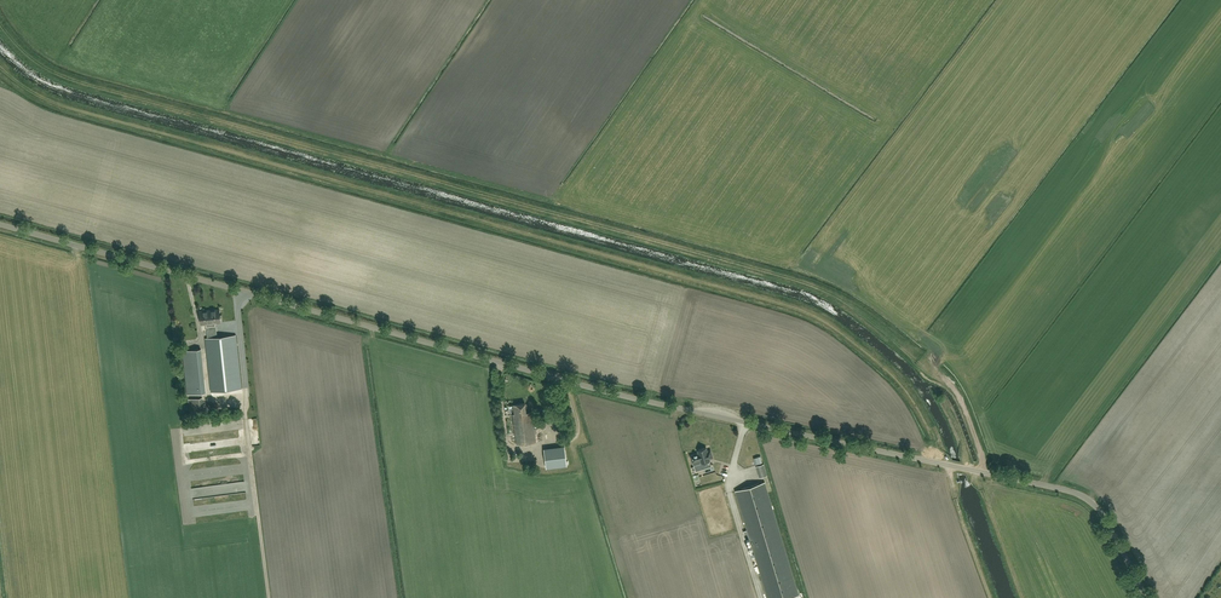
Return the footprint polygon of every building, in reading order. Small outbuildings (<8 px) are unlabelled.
[(218,391),(242,389),(236,335),(217,337),(216,323),(221,322),(219,309),(209,310),(218,391)] [(218,391),(209,310),(199,311),(201,325),(206,324),(208,338),(205,339),(211,392),(218,391)] [(187,395),(205,393),(201,349),(183,351),(187,395)] [(188,399),(190,414),(204,412),(202,397),(188,399)] [(516,445),(535,442),(532,412),(526,413),(525,403),(513,405),(514,414),(512,414),(516,445)] [(184,427),(184,435),(193,435),(193,430),(203,430),(202,426),(184,427)] [(239,436),(230,437),(230,445),(239,445),(239,436)] [(546,468),(566,465),(564,446),(543,449),(546,468)] [(713,458),(710,450),(707,451),(706,448),(698,450),(699,454),(697,455),(697,454),(690,456),(692,462),(693,462),(694,466),(710,461),(709,459),(713,458)] [(763,464),(756,466),(759,477),(767,475),(763,464)] [(244,475),(192,480),(194,498),(195,505),(204,504),(204,499),(213,498),(214,502),(247,498),(246,492),(219,494),(218,484),(245,481),(244,475)] [(735,491),(767,597),(787,597),(799,595),(765,482),(735,491)]
